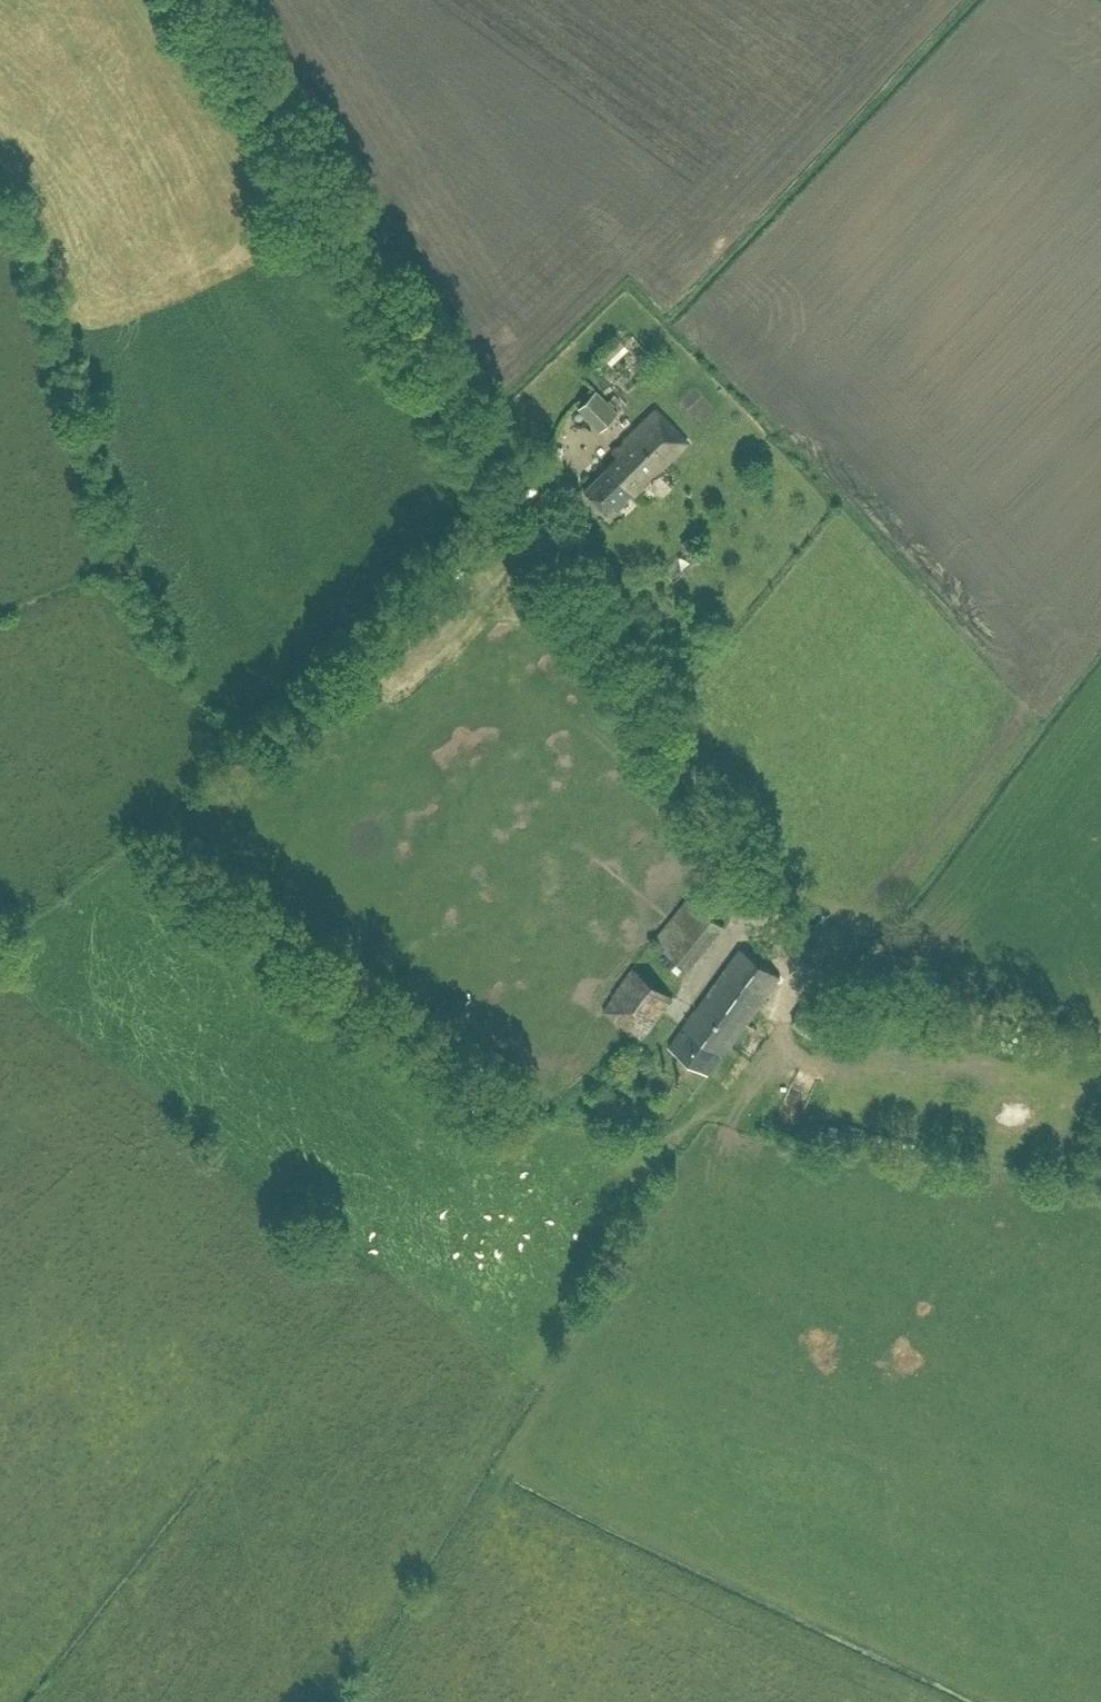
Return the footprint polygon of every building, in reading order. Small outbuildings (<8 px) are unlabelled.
[(605,401),(589,417),(600,428),(616,412),(605,401)] [(655,408),(611,451),(616,457),(583,489),(605,512),(612,505),(616,510),(687,441),(655,408)] [(724,945),(719,914),(696,918),(697,924),(686,926),(687,935),(673,937),(675,952),(724,945)] [(669,1045),(708,1074),(779,976),(740,947),(669,1045)] [(641,1041),(673,996),(631,966),(612,992),(611,997),(602,1011),(641,1041)]
